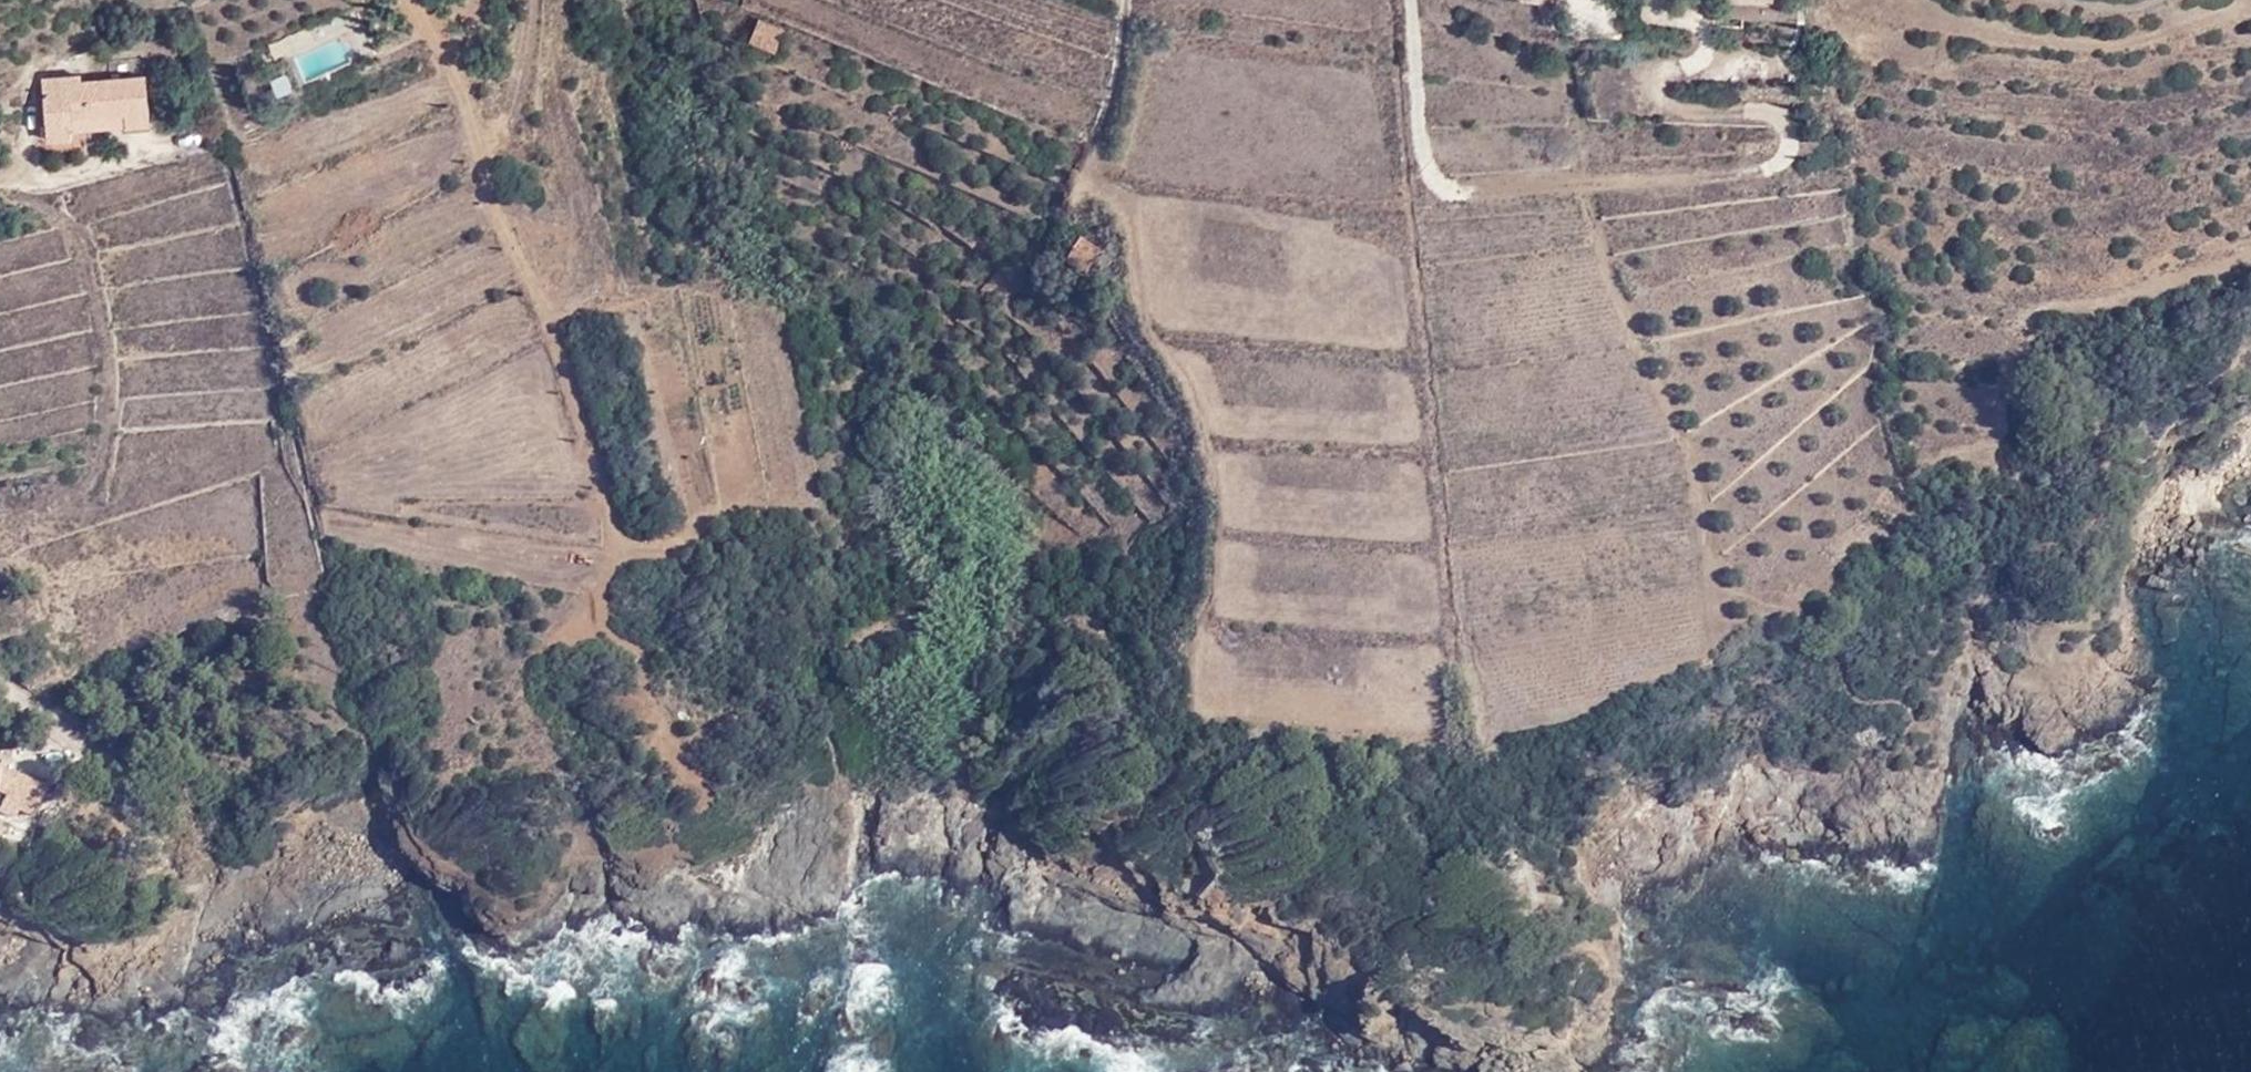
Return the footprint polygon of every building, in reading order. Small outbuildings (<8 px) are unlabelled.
[(749,39),(773,49),(783,29),(759,18),(749,39)] [(71,129),(149,122),(143,57),(109,61),(110,79),(80,80),(80,74),(42,78),(46,138),(71,136),(71,129)] [(1068,262),(1086,274),(1102,249),(1082,237),(1068,262)] [(4,802),(0,813),(0,814),(11,818),(16,818),(22,814),(36,819),(49,790),(4,768),(0,768),(0,801),(4,802)]
